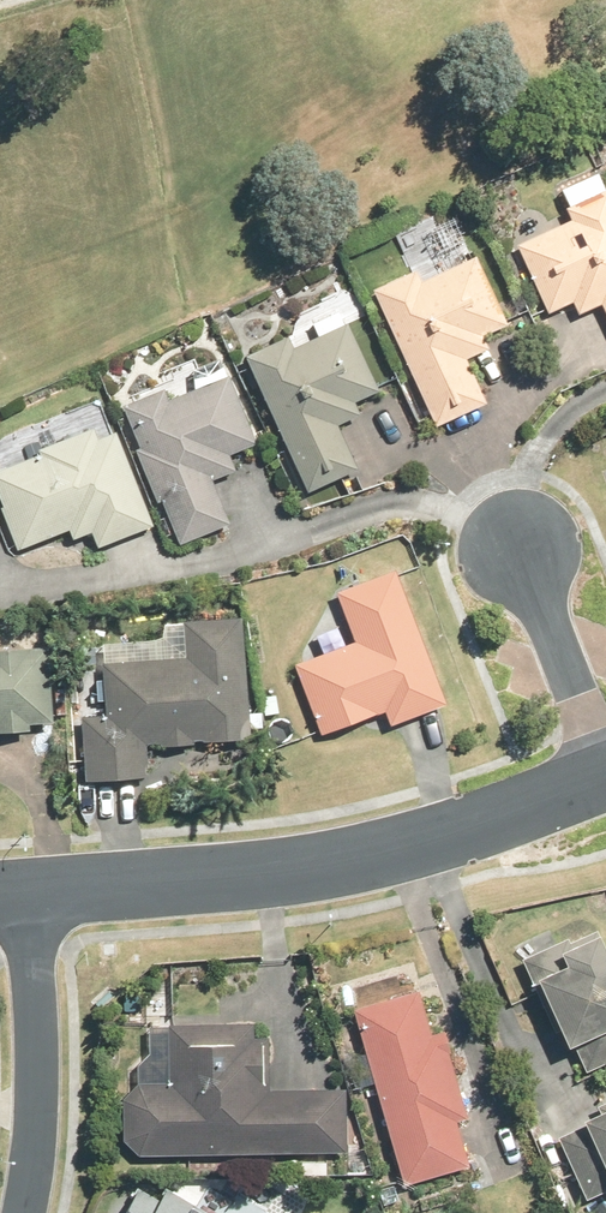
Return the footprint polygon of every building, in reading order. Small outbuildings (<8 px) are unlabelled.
[(514,243),(546,312),(571,301),(576,312),(598,303),(605,321),(605,187),(603,188),(595,169),(558,186),(566,204),(561,206),(568,220),(514,243)] [(470,355),(492,345),(486,334),(512,322),(481,253),(424,280),(419,268),(376,287),(438,427),(491,404),(470,355)] [(290,333),(248,352),(309,490),(358,468),(338,423),(361,413),(355,399),(380,388),(351,320),(295,346),(290,333)] [(213,479),(238,468),(231,452),(259,440),(232,373),(171,398),(164,385),(125,403),(142,444),(137,447),(159,501),(163,497),(182,544),(232,521),(213,479)] [(5,504),(3,505),(20,548),(71,527),(74,535),(94,528),(101,545),(156,523),(119,428),(100,436),(97,425),(42,446),(44,451),(0,468),(0,491),(5,504)] [(359,639),(298,663),(324,733),(388,709),(394,724),(450,702),(399,566),(340,590),(359,639)] [(253,727),(251,711),(244,616),(187,620),(190,655),(107,661),(110,704),(103,705),(103,715),(84,716),(89,779),(150,774),(147,741),(164,741),(164,744),(196,741),(195,739),(254,734),(253,727)] [(33,728),(33,721),(56,720),(51,642),(0,645),(0,729),(33,728)] [(251,711),(253,727),(265,726),(264,711),(251,711)] [(524,958),(557,1031),(565,1027),(574,1046),(577,1044),(588,1069),(605,1061),(605,935),(604,931),(573,945),(570,938),(524,958)] [(452,1171),(468,1168),(473,1166),(460,1120),(471,1117),(448,1031),(436,1035),(424,991),(356,1008),(407,1184),(452,1171)] [(139,1082),(126,1096),(127,1138),(143,1155),(348,1152),(347,1085),(271,1087),(270,1034),(256,1035),(256,1020),(172,1022),(173,1081),(139,1082)] [(605,1111),(589,1117),(592,1122),(562,1136),(590,1199),(605,1192),(605,1102),(602,1104),(605,1111)] [(304,1172),(329,1173),(329,1158),(304,1158),(304,1172)] [(468,1168),(452,1171),(456,1182),(471,1178),(468,1168)] [(167,1186),(159,1199),(139,1187),(125,1212),(213,1212),(167,1186)]
